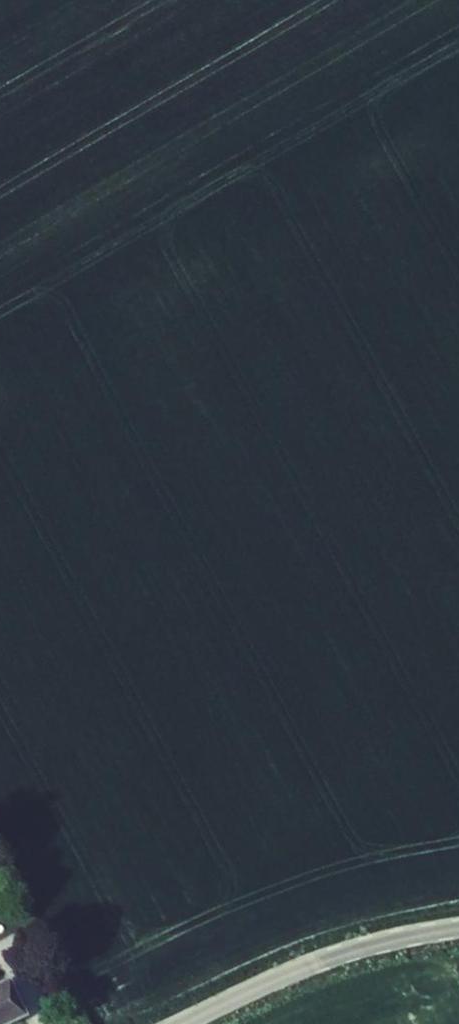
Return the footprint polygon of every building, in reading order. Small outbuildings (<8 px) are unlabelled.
[(22,1016),(4,982),(0,984),(0,1023),(7,1023),(22,1016)]
